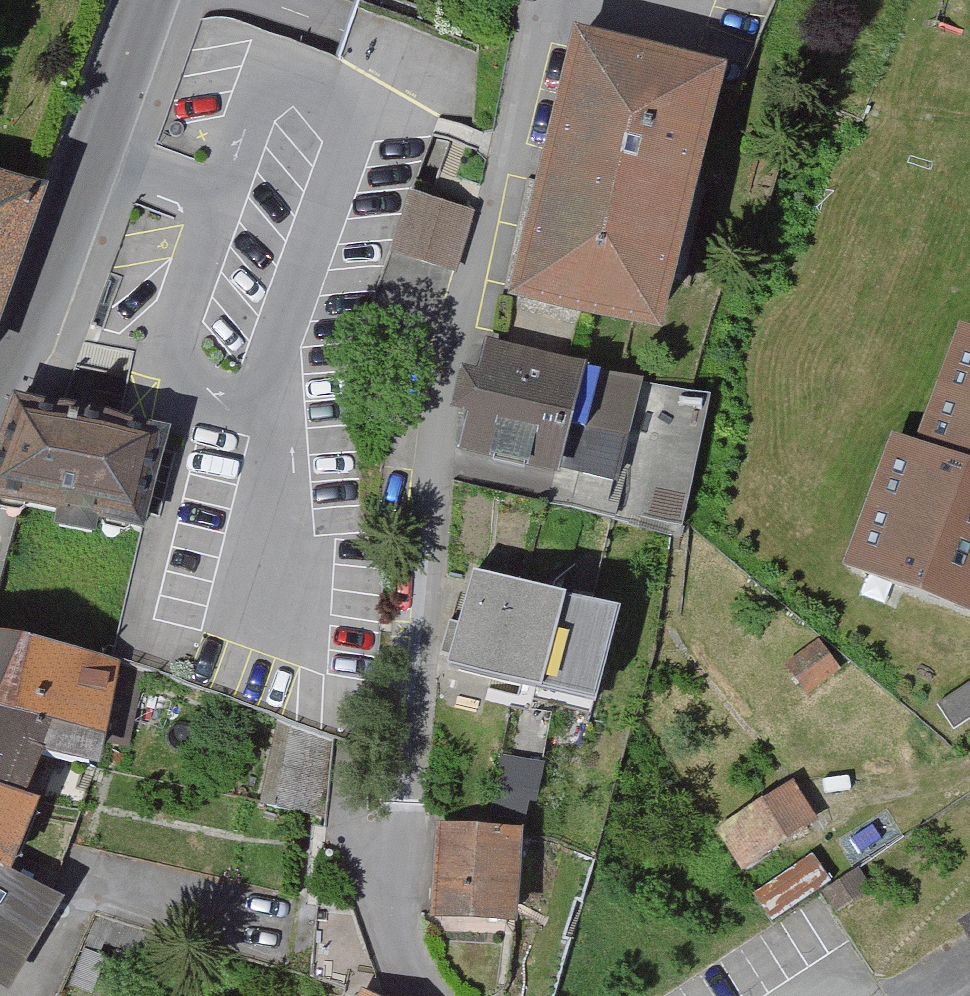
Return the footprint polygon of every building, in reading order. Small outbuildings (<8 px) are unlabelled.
[(523,293),(650,324),(710,82),(583,51),(523,293)] [(41,201),(0,186),(0,313),(41,201)] [(411,198),(394,254),(422,262),(439,206),(411,198)] [(439,206),(422,262),(454,272),(471,215),(439,206)] [(967,338),(923,455),(900,446),(899,448),(969,475),(969,339),(967,338)] [(579,472),(571,508),(603,517),(636,385),(667,391),(640,517),(681,528),(710,397),(492,349),(484,381),(470,377),(464,380),(459,406),(476,412),(468,446),(579,472)] [(170,433),(19,403),(0,454),(0,496),(63,510),(60,525),(92,532),(95,519),(145,530),(170,433)] [(899,448),(854,570),(969,613),(969,475),(899,448)] [(592,704),(616,616),(589,608),(592,598),(572,593),(569,603),(472,578),(449,665),(592,704)] [(43,755),(99,768),(106,738),(95,736),(109,670),(0,644),(0,711),(53,724),(43,755)] [(835,673),(820,653),(796,670),(810,690),(835,673)] [(43,755),(53,724),(0,711),(0,791),(9,795),(22,798),(40,755),(43,755)] [(808,823),(786,789),(728,826),(751,861),(808,823)] [(2,875),(32,800),(22,798),(9,795),(0,791),(0,874),(2,875)] [(438,911),(506,914),(511,838),(443,832),(438,911)] [(5,981),(52,896),(2,875),(0,874),(0,978),(5,981)]
